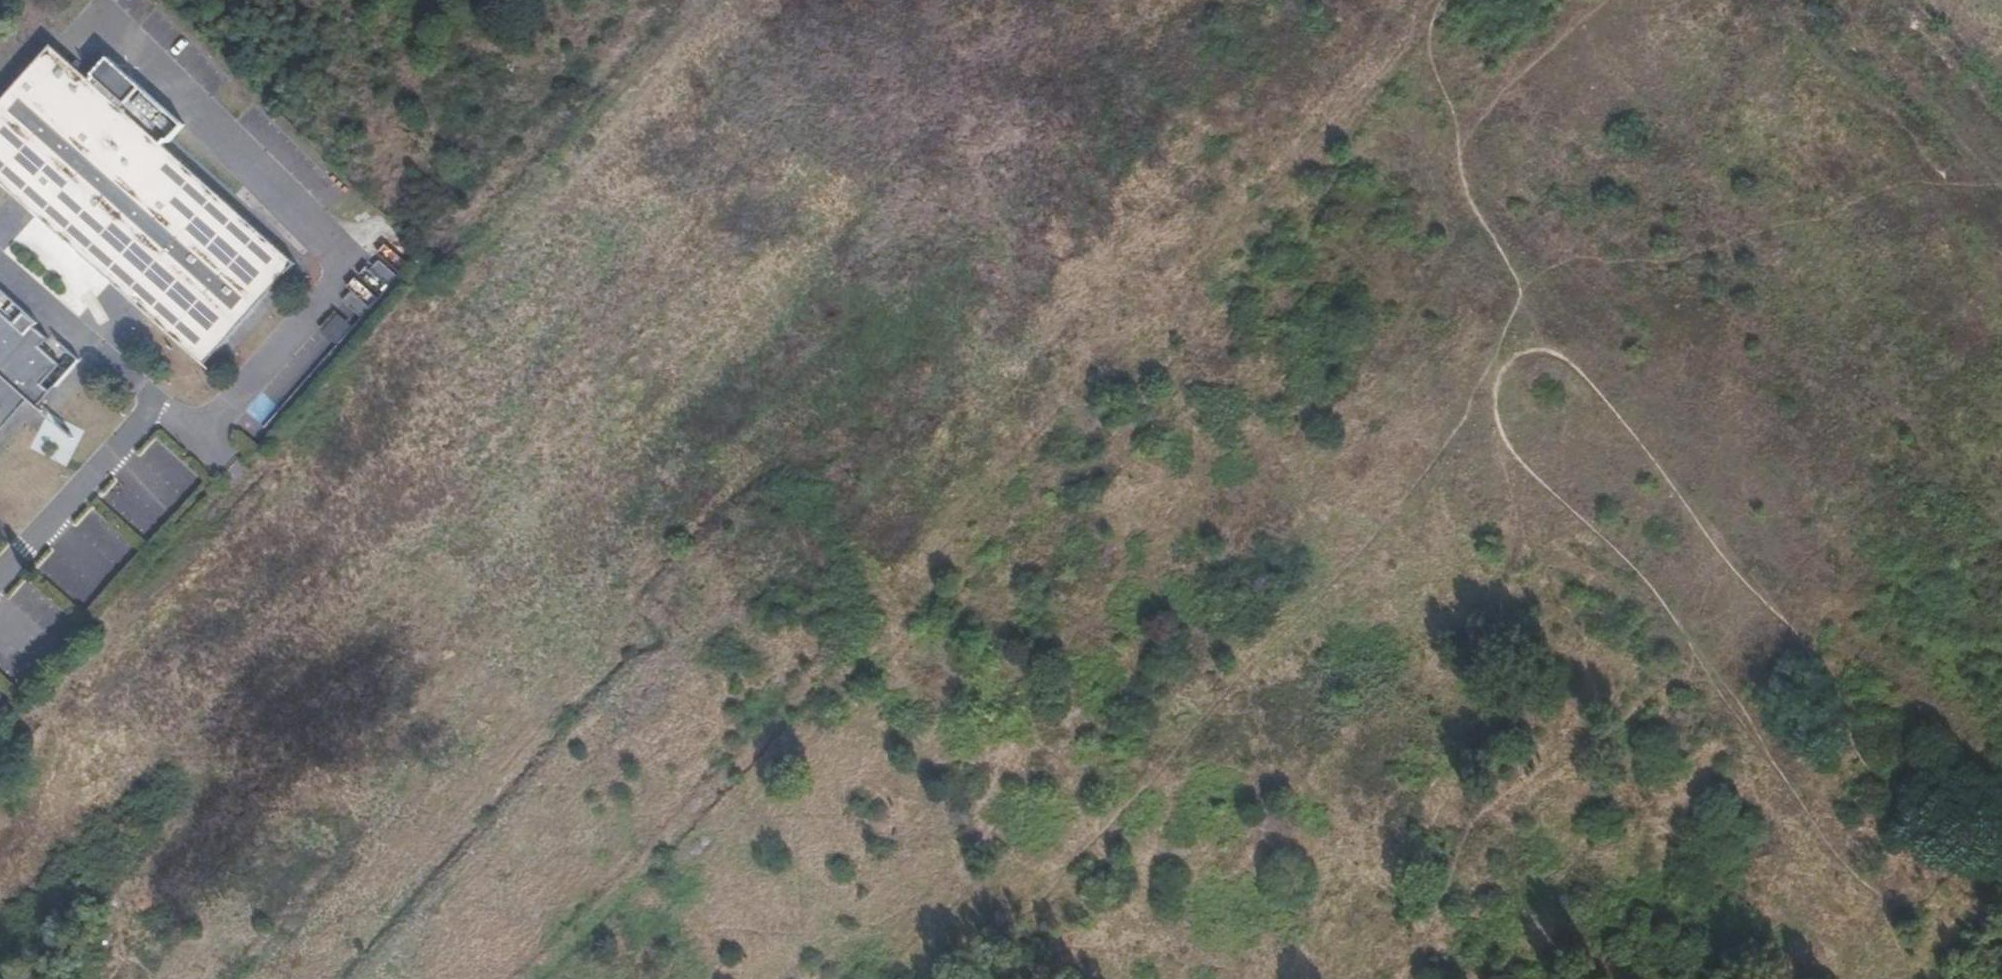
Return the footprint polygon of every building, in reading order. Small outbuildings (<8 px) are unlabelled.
[(154,140),(61,55),(0,124),(0,187),(59,239),(139,311),(213,378),(242,346),(199,304),(93,200),(154,140)] [(305,275),(231,209),(175,158),(154,140),(93,200),(199,304),(242,346),(287,294),(305,275)] [(38,415),(46,422),(62,403),(54,395),(71,377),(51,358),(59,349),(41,334),(33,342),(0,313),(0,456),(38,415)]
